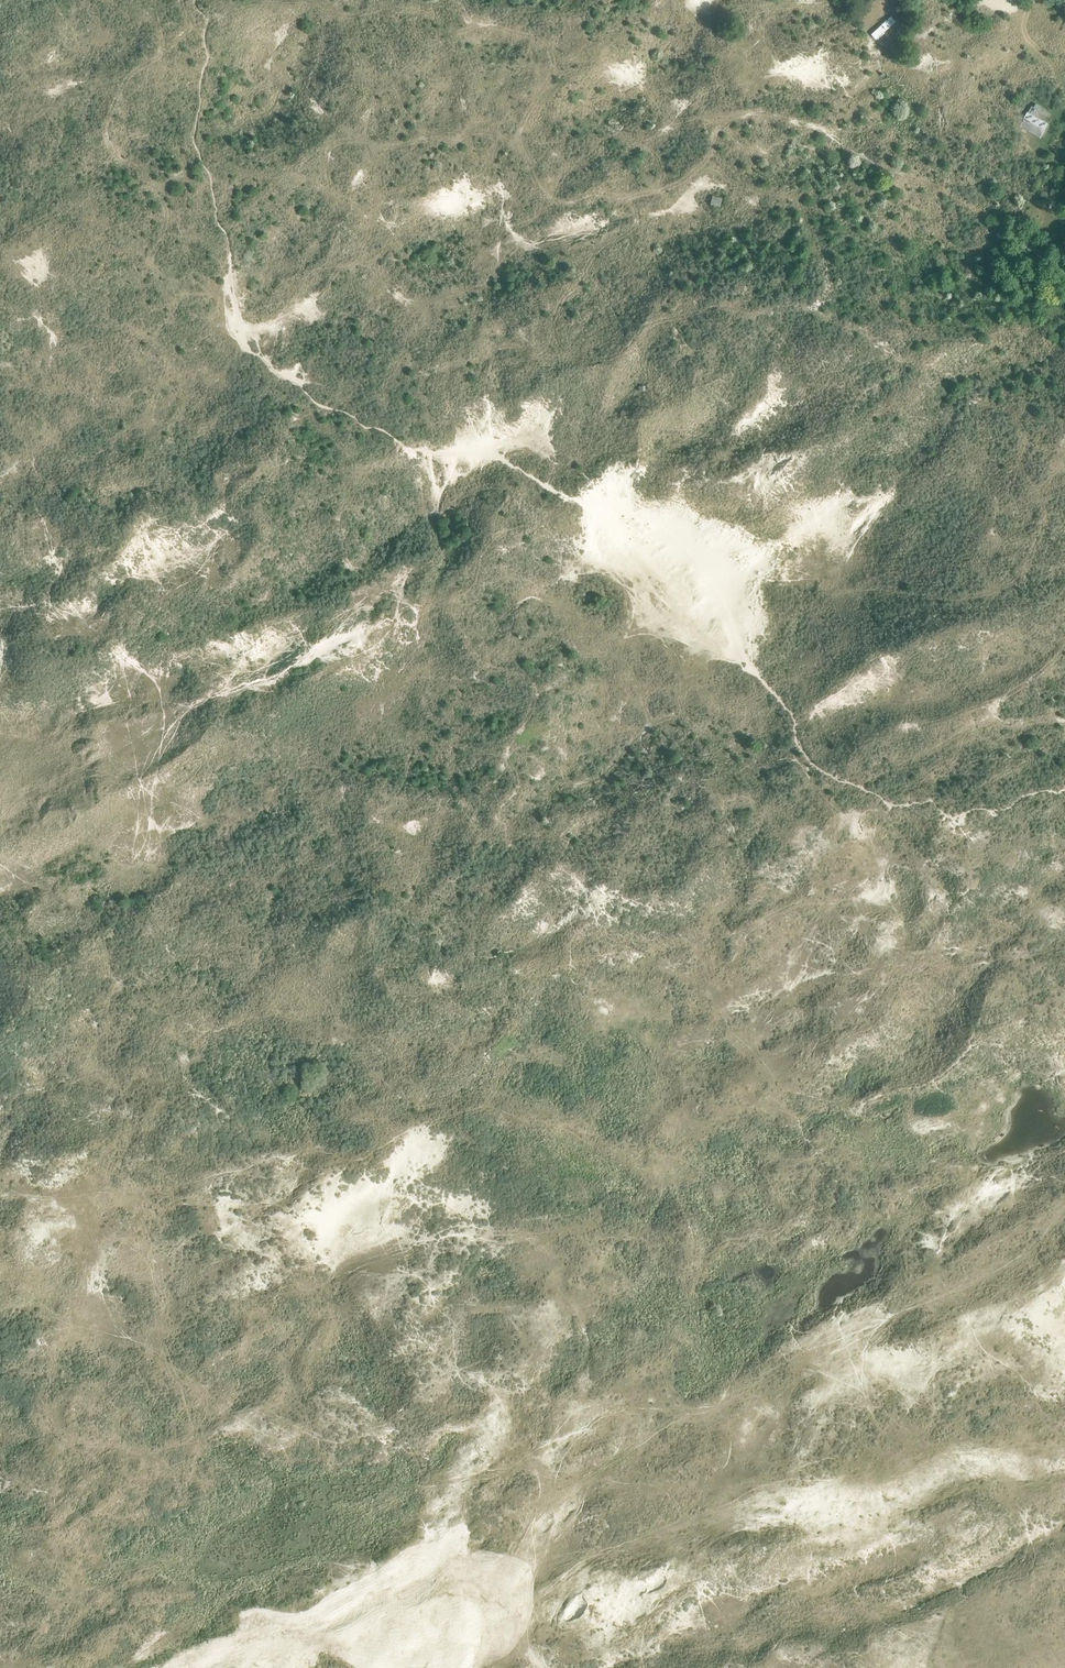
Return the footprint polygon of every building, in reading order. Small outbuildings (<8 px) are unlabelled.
[(891,16),(872,34),(876,40),(896,21),(891,16)] [(1024,118),(1045,129),(1048,124),(1035,117),(1041,106),(1036,103),(1033,107),(1031,106),(1028,112),(1027,112),(1024,118)]
